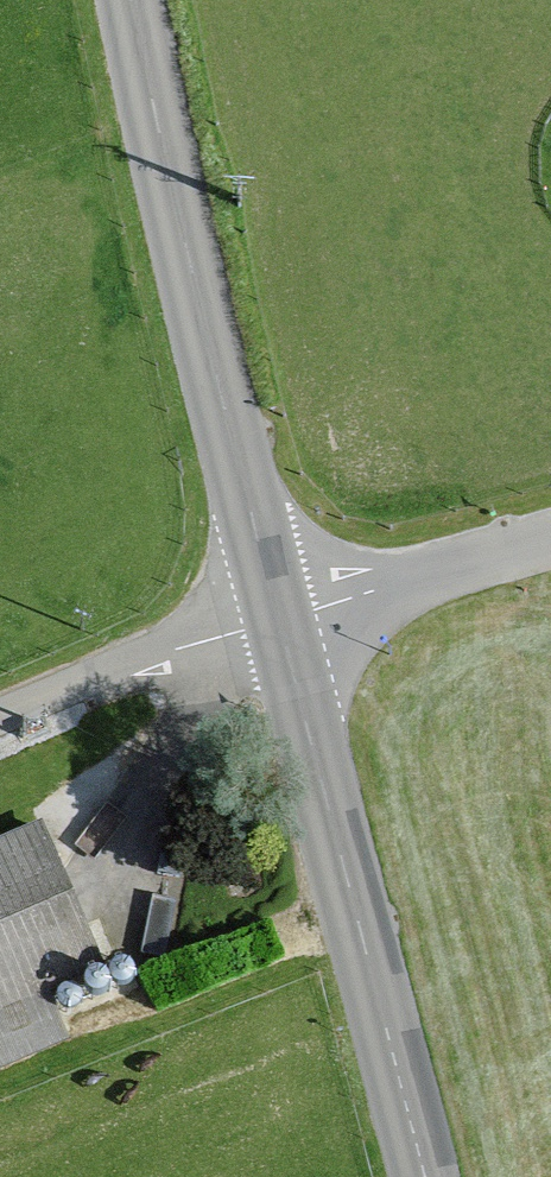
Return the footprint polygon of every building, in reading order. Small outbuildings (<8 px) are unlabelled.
[(40,833),(0,850),(0,1080),(123,1029),(40,833)]
